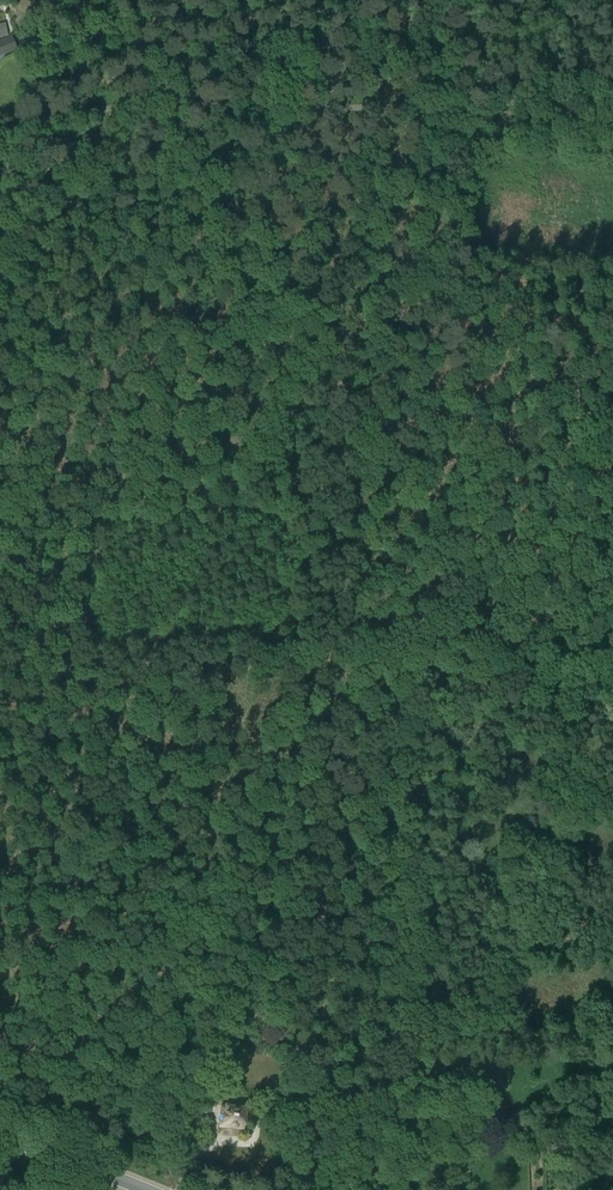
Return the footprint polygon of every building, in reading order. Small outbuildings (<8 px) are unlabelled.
[(0,41),(6,54),(19,48),(13,35),(0,41)] [(211,1095),(219,1096),(219,1095),(223,1096),(224,1084),(208,1082),(206,1094),(211,1094),(211,1095)] [(219,1122),(220,1122),(220,1127),(219,1127),(219,1128),(220,1127),(244,1130),(245,1124),(246,1124),(247,1115),(245,1115),(246,1107),(227,1105),(227,1106),(222,1106),(221,1105),(221,1106),(219,1122)] [(533,1133),(545,1133),(546,1110),(534,1110),(533,1133)] [(479,1121),(502,1127),(505,1118),(481,1112),(479,1121)]
